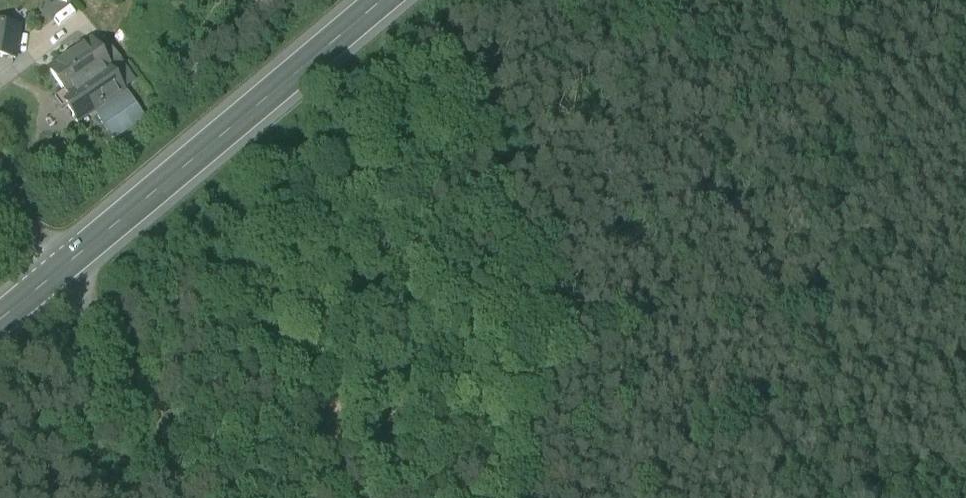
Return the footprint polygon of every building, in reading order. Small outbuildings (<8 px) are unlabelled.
[(0,28),(0,59),(13,61),(18,30),(0,28)] [(121,61),(103,40),(93,47),(108,70),(121,61)] [(93,47),(91,44),(49,74),(64,95),(58,99),(58,103),(61,108),(65,109),(77,125),(122,92),(107,71),(108,70),(93,47)] [(97,117),(108,132),(138,111),(126,94),(108,107),(109,109),(97,117)] [(587,255),(591,256),(594,254),(594,250),(587,240),(580,246),(580,247),(583,251),(587,255)]
